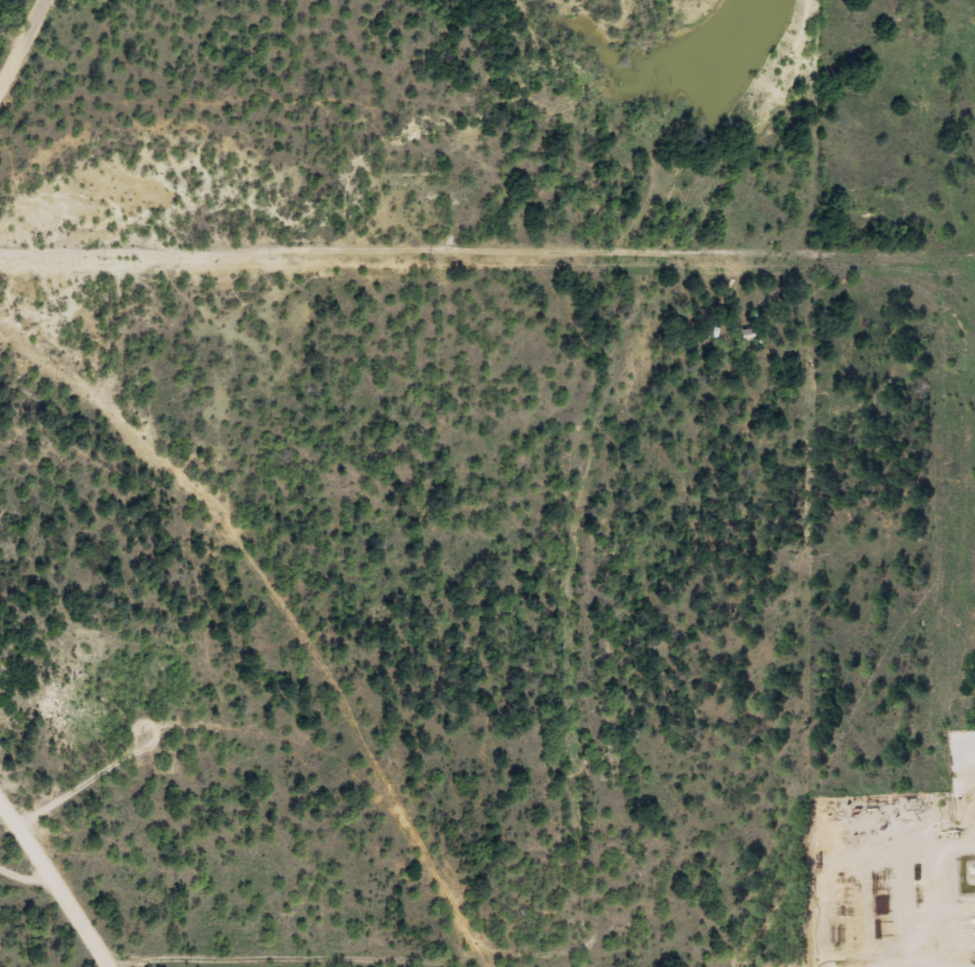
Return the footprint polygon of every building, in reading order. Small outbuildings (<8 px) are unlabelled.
[(736,341),(751,341),(750,330),(735,331),(736,341)]
